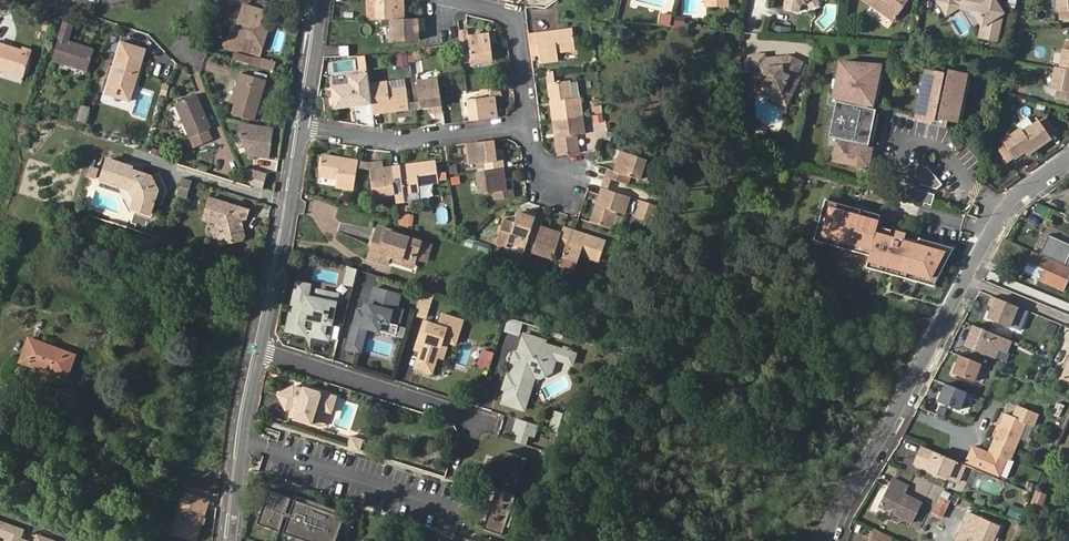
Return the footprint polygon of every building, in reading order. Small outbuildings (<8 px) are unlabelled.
[(379,19),(393,19),(403,19),(403,0),(378,0),(379,19)] [(707,7),(728,8),(728,0),(707,0),(707,7)] [(811,0),(787,0),(785,8),(800,11),(802,3),(805,1),(809,1),(811,0)] [(893,22),(908,1),(907,0),(862,0),(893,22)] [(966,3),(979,6),(989,22),(986,37),(1000,40),(1005,14),(999,0),(943,0),(952,13),(966,3)] [(1058,19),(1068,18),(1068,0),(1056,0),(1058,19)] [(979,6),(966,3),(965,7),(976,10),(984,23),(982,36),(986,37),(989,22),(979,6)] [(244,15),(236,39),(229,36),(226,45),(260,56),(272,14),(259,10),(247,6),(244,15)] [(662,14),(661,24),(670,24),(671,15),(662,14)] [(403,19),(393,19),(393,40),(418,39),(418,27),(424,27),(424,19),(403,19)] [(53,59),(86,69),(92,49),(70,41),(75,25),(64,22),(53,59)] [(772,27),(772,34),(783,35),(784,28),(772,27)] [(528,33),(531,54),(539,53),(540,61),(558,58),(557,50),(574,48),(571,28),(528,33)] [(461,42),(462,49),(471,47),(473,61),(493,59),(490,43),(489,35),(469,37),(468,31),(460,32),(461,42)] [(1065,42),(1060,69),(1068,70),(1068,42),(1065,42)] [(130,100),(145,49),(122,43),(106,94),(130,100)] [(0,44),(0,69),(22,76),(30,49),(23,48),(22,51),(0,44)] [(340,45),(340,55),(350,55),(350,46),(340,45)] [(274,72),(277,64),(264,59),(263,62),(261,61),(261,59),(256,57),(255,59),(236,53),(234,58),(234,59),(274,72)] [(358,54),(360,69),(368,68),(366,54),(358,54)] [(751,55),(753,91),(788,106),(793,97),(791,96),(800,78),(796,76),(803,62),(788,55),(787,57),(764,58),(764,54),(751,55)] [(379,68),(377,57),(369,59),(370,69),(379,68)] [(867,145),(875,109),(870,108),(870,105),(871,105),(881,65),(841,61),(833,95),(829,94),(827,103),(835,105),(828,135),(829,136),(827,144),(835,145),(832,159),(866,167),(871,149),(865,148),(866,144),(867,145)] [(1060,69),(1055,68),(1052,87),(1056,88),(1055,96),(1068,99),(1068,70),(1060,69)] [(960,124),(971,77),(953,72),(952,77),(948,93),(944,92),(948,76),(930,71),(919,118),(934,122),(933,126),(948,130),(950,121),(960,124)] [(240,81),(233,103),(230,113),(251,120),(264,80),(240,72),(237,80),(240,81)] [(336,107),(372,102),(370,85),(369,74),(350,77),(351,85),(334,88),(336,107)] [(333,80),(334,88),(351,85),(350,77),(333,80)] [(229,102),(233,103),(240,81),(237,80),(229,102)] [(442,110),(438,80),(418,82),(421,106),(433,104),(434,111),(442,110)] [(372,102),(374,112),(409,107),(406,88),(389,90),(388,82),(370,85),(372,102)] [(550,84),(554,119),(583,116),(581,99),(571,100),(569,84),(568,82),(555,83),(550,84)] [(578,83),(569,84),(571,100),(580,99),(578,83)] [(499,87),(482,89),(483,98),(469,100),(472,121),(497,117),(494,96),(500,95),(499,87)] [(176,104),(194,146),(210,138),(205,128),(210,127),(196,95),(176,104)] [(593,114),(604,113),(603,104),(591,106),(592,114),(593,114)] [(86,123),(90,108),(82,105),(77,120),(86,123)] [(595,127),(593,114),(592,114),(586,115),(587,128),(595,127)] [(1043,115),(1020,131),(1028,143),(1031,147),(1047,135),(1045,131),(1052,126),(1043,115)] [(559,156),(578,154),(576,134),(585,133),(583,116),(554,119),(559,156)] [(272,127),(240,122),(239,131),(246,148),(255,150),(255,153),(267,155),(272,127)] [(1055,130),(1052,126),(1045,131),(1047,135),(1055,130)] [(1020,131),(1018,127),(1002,138),(1004,142),(998,147),(1007,158),(1023,147),(1028,143),(1020,131)] [(493,141),(468,144),(471,163),(484,162),(485,171),(503,169),(502,160),(496,161),(493,141)] [(612,178),(627,183),(630,175),(640,178),(646,158),(622,151),(615,170),(610,169),(607,176),(612,178)] [(337,186),(354,188),(358,162),(323,156),(320,175),(338,178),(337,186)] [(100,182),(102,182),(111,160),(108,159),(100,182)] [(111,160),(102,182),(124,188),(124,186),(130,188),(138,198),(135,208),(153,212),(156,203),(160,190),(151,176),(128,169),(129,165),(111,160)] [(435,162),(392,167),(395,186),(403,185),(404,191),(419,189),(418,183),(438,181),(435,162)] [(395,186),(392,167),(379,169),(378,163),(370,164),(374,195),(395,192),(395,186)] [(159,174),(129,165),(128,169),(151,176),(160,190),(156,203),(166,206),(171,189),(164,172),(159,174)] [(928,166),(923,166),(920,183),(936,188),(942,183),(928,166)] [(97,170),(89,167),(87,175),(95,178),(97,170)] [(261,190),(265,176),(243,169),(251,186),(261,190)] [(506,189),(503,169),(485,171),(478,172),(481,193),(496,191),(497,199),(513,197),(512,189),(506,189)] [(608,189),(612,178),(607,176),(603,188),(608,189)] [(190,180),(182,178),(177,195),(185,198),(190,180)] [(102,182),(100,186),(116,191),(137,212),(152,217),(153,212),(135,208),(138,198),(130,188),(124,186),(124,188),(102,182)] [(929,204),(932,193),(912,187),(909,198),(929,204)] [(624,213),(630,196),(608,189),(603,188),(600,197),(592,221),(611,227),(616,211),(624,213)] [(419,189),(404,191),(405,199),(420,198),(419,189)] [(878,213),(823,198),(812,239),(867,255),(864,266),(933,286),(953,246),(917,236),(916,240),(902,236),(903,233),(875,225),(878,213)] [(237,223),(240,222),(246,220),(248,212),(210,200),(203,222),(214,225),(217,233),(220,233),(222,237),(219,240),(223,249),(246,241),(242,228),(239,229),(237,223)] [(655,205),(639,200),(637,207),(652,212),(655,205)] [(530,235),(535,218),(537,215),(524,210),(523,215),(519,213),(515,224),(504,220),(498,237),(509,240),(526,246),(530,235)] [(558,246),(562,233),(541,227),(543,221),(535,218),(530,235),(538,237),(533,251),(554,258),(558,246)] [(564,228),(562,233),(558,246),(565,249),(561,261),(560,265),(575,270),(581,254),(600,260),(606,241),(564,228)] [(401,259),(425,268),(432,248),(378,229),(369,258),(398,268),(400,264),(401,259)] [(215,241),(219,240),(222,237),(220,233),(217,233),(213,234),(215,241)] [(1048,235),(1040,253),(1065,263),(1068,253),(1068,244),(1048,235)] [(509,240),(498,237),(496,244),(507,247),(509,240)] [(558,246),(554,258),(561,261),(565,249),(558,246)] [(1065,288),(1068,278),(1068,268),(1036,253),(1030,265),(1045,272),(1042,277),(1065,288)] [(424,271),(425,268),(401,259),(400,264),(424,271)] [(354,280),(356,269),(349,267),(346,278),(354,280)] [(314,279),(302,276),(296,297),(299,297),(296,308),(293,307),(289,323),(307,328),(309,321),(314,323),(312,329),(329,334),(339,298),(319,293),(311,291),(314,279)] [(397,289),(375,283),(371,300),(366,298),(364,307),(361,306),(360,310),(357,310),(350,334),(363,338),(367,322),(380,325),(382,316),(399,321),(403,305),(393,302),(397,289)] [(339,298),(341,290),(321,285),(319,293),(339,298)] [(420,292),(417,317),(430,318),(432,293),(420,292)] [(1008,327),(1016,307),(991,296),(987,304),(991,306),(986,317),(1008,327)] [(1023,332),(1028,311),(1019,308),(1014,330),(1023,332)] [(443,344),(446,332),(459,336),(464,318),(444,312),(440,323),(426,318),(418,342),(424,344),(422,349),(417,365),(435,370),(440,354),(434,352),(437,342),(443,344)] [(396,330),(399,321),(382,316),(380,325),(396,330)] [(1008,349),(1012,338),(975,323),(968,343),(997,355),(1000,346),(1008,349)] [(1058,328),(1050,325),(1046,334),(1053,338),(1058,328)] [(445,355),(450,339),(458,341),(459,336),(446,332),(443,344),(437,342),(434,352),(440,354),(445,355)] [(507,405),(528,411),(539,378),(544,379),(555,373),(559,360),(564,361),(567,351),(547,345),(548,342),(527,336),(522,355),(519,354),(516,361),(519,365),(521,366),(520,372),(517,371),(515,378),(512,377),(507,391),(510,392),(507,405)] [(362,340),(350,337),(348,344),(361,347),(362,340)] [(24,364),(34,340),(29,338),(20,362),(24,364)] [(75,355),(34,340),(24,364),(66,379),(75,355)] [(493,368),(497,353),(488,350),(484,365),(493,368)] [(579,355),(567,351),(564,361),(576,365),(579,355)] [(1050,355),(1044,352),(1041,360),(1047,362),(1050,355)] [(1059,377),(1068,382),(1068,355),(1059,377)] [(972,382),(979,364),(958,356),(951,374),(972,382)] [(960,383),(950,379),(948,386),(957,390),(960,383)] [(279,388),(286,404),(293,400),(290,411),(312,419),(318,403),(332,408),(337,392),(316,385),(312,387),(310,383),(305,381),(304,384),(295,380),(279,388)] [(958,412),(965,394),(943,386),(937,404),(958,412)] [(1059,418),(1064,406),(1057,402),(1052,415),(1059,418)] [(1007,413),(991,450),(1012,458),(1028,421),(1035,424),(1039,414),(1019,405),(1014,415),(1007,413)] [(937,409),(934,416),(941,419),(944,412),(937,409)] [(554,411),(549,429),(558,432),(563,413),(554,411)] [(534,438),(538,428),(517,421),(514,431),(520,433),(516,443),(525,446),(528,436),(534,438)] [(361,446),(365,436),(352,431),(348,442),(361,446)] [(958,480),(966,462),(924,445),(917,463),(936,471),(941,473),(958,480)] [(527,458),(507,451),(497,477),(518,484),(527,458)] [(907,486),(893,479),(879,505),(887,509),(893,512),(912,522),(921,503),(903,493),(907,486)] [(1043,490),(1032,486),(1028,499),(1038,503),(1043,490)] [(516,494),(496,488),(483,527),(502,534),(506,524),(509,525),(516,505),(513,504),(516,494)] [(346,518),(337,514),(338,511),(310,500),(308,503),(299,500),(295,509),(290,507),(294,498),(272,489),(259,522),(295,537),(294,540),(295,540),(337,540),(346,518)] [(942,520),(950,501),(947,499),(950,494),(942,491),(931,515),(942,520)] [(198,531),(205,509),(194,505),(196,497),(184,493),(172,532),(185,537),(188,529),(194,531),(195,531),(198,531)] [(205,509),(208,501),(196,497),(194,505),(205,509)] [(1011,507),(1007,517),(1016,521),(1020,511),(1011,507)] [(1043,511),(1034,508),(1031,517),(1039,520),(1043,511)] [(999,526),(968,513),(955,540),(992,540),(999,526)] [(26,540),(21,539),(24,530),(0,522),(0,536),(6,538),(5,540),(26,540)] [(875,527),(871,537),(879,540),(889,540),(892,535),(875,527)] [(191,539),(194,531),(188,529),(185,537),(191,539)]
